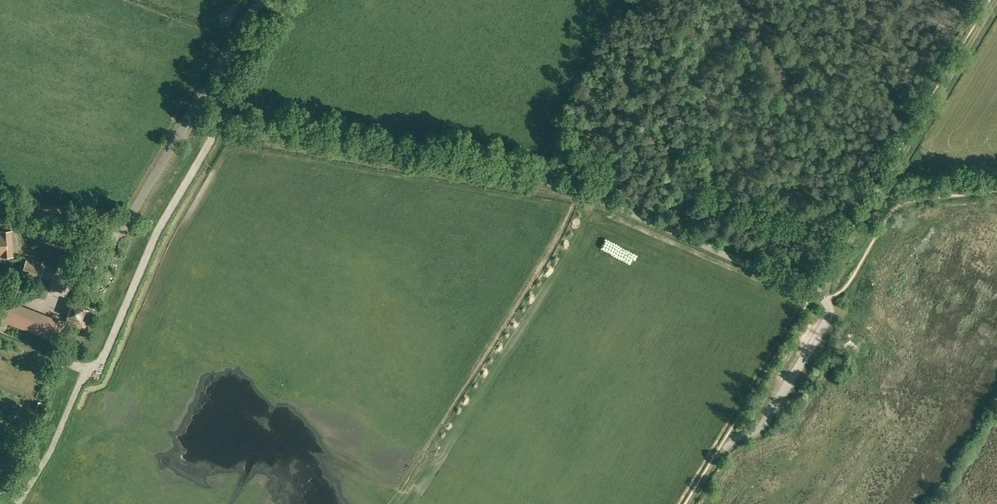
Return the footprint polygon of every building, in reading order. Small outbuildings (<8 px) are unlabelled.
[(0,232),(0,256),(1,256),(1,257),(13,256),(12,231),(1,231),(1,232),(0,232)] [(39,282),(44,266),(27,261),(21,277),(39,282)] [(60,314),(77,321),(84,304),(66,297),(60,314)] [(50,339),(57,321),(10,302),(2,321),(50,339)]
